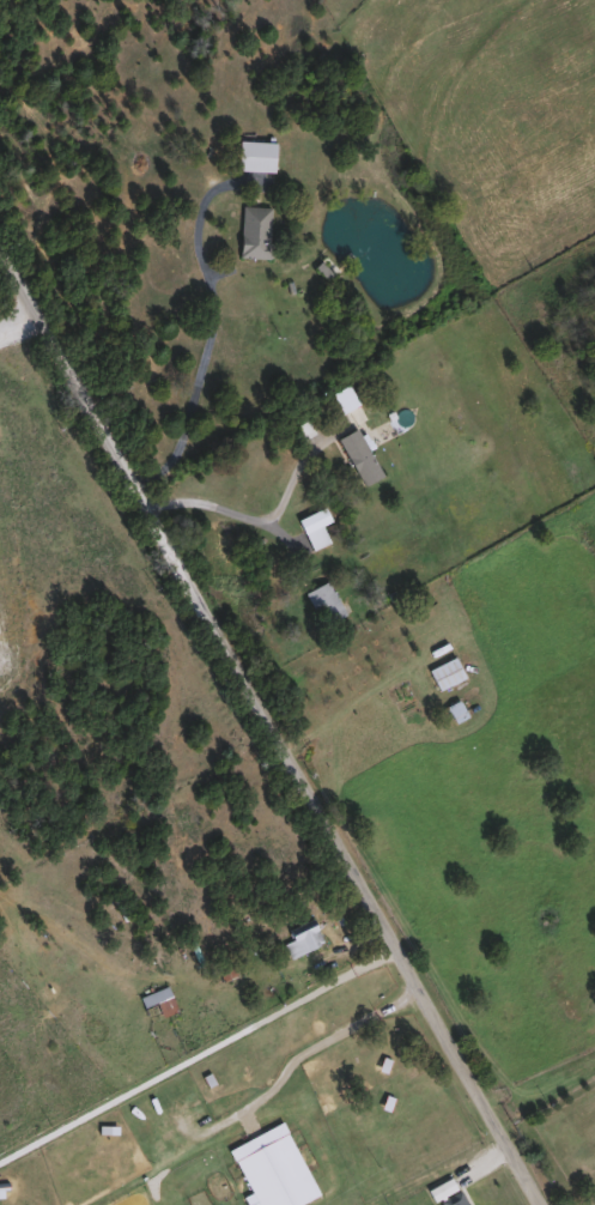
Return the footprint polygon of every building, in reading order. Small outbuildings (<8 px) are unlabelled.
[(236,169),(236,140),(273,140),(272,170),(236,169)] [(269,258),(239,256),(239,205),(269,206),(269,258)] [(370,483),(342,434),(354,428),(381,477),(370,483)] [(290,505),(306,498),(311,510),(322,505),(328,520),(320,525),(327,541),(309,549),(290,505)] [(342,613),(321,624),(303,591),(324,579),(342,613)] [(463,677),(437,690),(426,668),(453,655),(463,677)] [(445,707),(456,700),(466,715),(455,721),(445,707)] [(290,939),(285,928),(310,916),(322,941),(289,957),(283,943),(290,939)] [(175,1012),(146,1019),(139,994),(168,986),(175,1012)] [(317,1195),(297,1204),(256,1204),(229,1146),(283,1121),(317,1195)] [(460,1188),(469,1204),(439,1204),(437,1201),(460,1188)]
